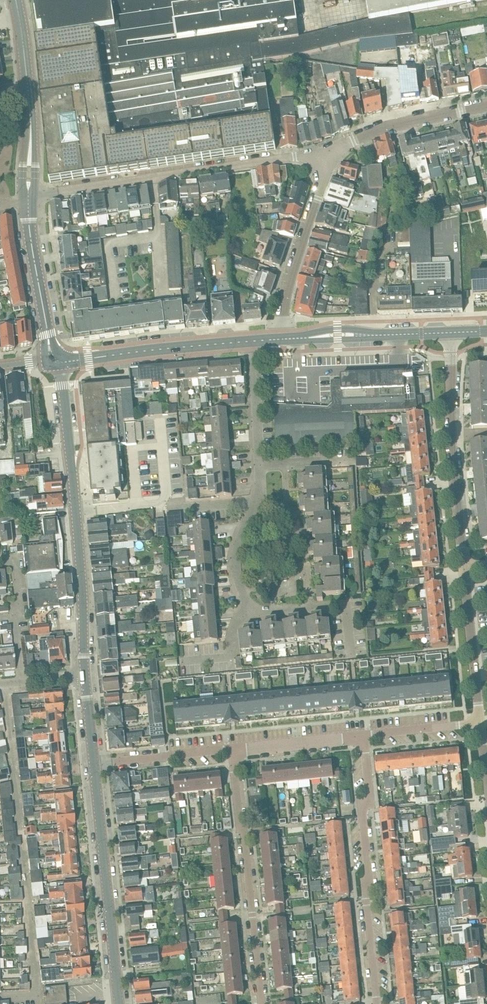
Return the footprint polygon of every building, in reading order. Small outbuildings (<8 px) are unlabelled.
[(37,27),(42,26),(44,38),(36,40),(38,59),(37,59),(40,88),(41,96),(45,135),(46,140),(48,162),(50,182),(108,174),(108,173),(109,173),(109,174),(150,168),(150,167),(276,149),(274,139),(263,63),(271,62),(270,59),(302,55),(341,45),(352,42),(359,41),(359,40),(360,40),(366,40),(372,39),(378,39),(384,38),(390,37),(395,37),(413,35),(410,13),(483,0),(366,0),(370,20),(299,38),(294,0),(33,0),(37,27)] [(448,34),(432,37),(434,48),(450,45),(449,43),(448,36),(448,34)] [(338,67),(321,64),(324,76),(341,72),(341,71),(340,70),(340,68),(340,67),(338,67)] [(358,64),(357,69),(357,71),(357,77),(365,78),(366,65),(358,64)] [(366,65),(365,78),(374,78),(375,71),(375,66),(366,65)] [(455,74),(459,96),(470,94),(468,80),(460,81),(459,74),(458,67),(453,68),(454,74),(455,74)] [(357,77),(357,71),(340,68),(340,70),(341,71),(341,72),(350,73),(352,91),(354,102),(347,104),(349,109),(351,119),(362,116),(360,109),(363,108),(359,89),(357,77)] [(472,83),(474,93),(486,90),(486,72),(473,75),(472,69),(467,70),(468,76),(470,76),(472,83)] [(428,84),(423,85),(427,102),(439,99),(434,70),(425,72),(428,84)] [(375,71),(375,79),(374,80),(386,81),(389,110),(403,107),(403,106),(402,103),(398,72),(375,71)] [(405,71),(398,72),(402,103),(403,106),(412,105),(412,104),(420,103),(420,101),(419,91),(416,71),(405,73),(405,71)] [(455,74),(454,74),(450,74),(451,82),(443,84),(446,98),(459,96),(455,74)] [(361,96),(366,115),(383,111),(381,93),(376,95),(373,83),(363,86),(365,95),(361,96)] [(350,128),(343,101),(341,96),(338,97),(335,87),(328,89),(332,105),(334,115),(339,132),(350,128)] [(280,102),(281,111),(282,127),(279,127),(281,149),(298,147),(293,101),(280,102)] [(296,121),(302,145),(323,140),(322,138),(332,136),(328,118),(323,119),(321,108),(315,109),(315,111),(316,116),(318,123),(308,125),(308,118),(300,120),(296,121)] [(306,109),(298,109),(300,120),(308,118),(306,109)] [(330,117),(328,118),(332,136),(339,132),(334,115),(332,116),(330,117)] [(484,123),(471,126),(474,136),(472,136),(476,151),(483,150),(482,142),(486,140),(486,138),(484,123)] [(455,129),(456,133),(462,158),(467,157),(464,144),(470,143),(466,126),(455,129)] [(456,133),(445,135),(449,151),(452,165),(463,162),(462,158),(456,133)] [(449,151),(445,135),(435,137),(438,154),(441,167),(447,166),(444,153),(449,151)] [(386,154),(390,169),(398,167),(393,149),(396,148),(394,141),(391,142),(390,137),(374,142),(378,156),(386,154)] [(433,138),(422,140),(426,157),(431,156),(434,169),(439,168),(436,154),(435,147),(433,138)] [(417,168),(412,143),(411,139),(400,141),(403,158),(409,157),(412,170),(417,168)] [(426,157),(422,140),(412,143),(417,168),(418,172),(424,171),(421,158),(426,157)] [(359,167),(342,163),(339,175),(344,176),(343,178),(354,181),(354,179),(356,180),(359,167)] [(286,166),(278,167),(280,177),(281,184),(286,184),(288,179),(286,166)] [(278,167),(268,169),(271,195),(272,200),(277,199),(275,186),(281,185),(281,184),(280,177),(278,167)] [(368,168),(369,178),(369,185),(370,190),(383,189),(381,167),(368,168)] [(271,195),(268,169),(257,170),(259,188),(265,187),(266,195),(271,195)] [(229,174),(214,177),(216,195),(220,194),(220,196),(225,196),(225,193),(231,192),(229,174)] [(216,195),(214,177),(199,179),(202,197),(208,196),(208,198),(213,197),(213,195),(216,195)] [(331,185),(355,193),(359,195),(360,189),(347,185),(348,181),(334,177),(331,185)] [(200,197),(199,191),(199,181),(180,182),(181,199),(200,197)] [(160,195),(161,205),(174,203),(175,208),(178,208),(177,203),(179,203),(176,183),(159,185),(160,195)] [(283,198),(283,202),(286,202),(285,204),(303,209),(309,188),(296,184),(291,200),(283,198)] [(355,193),(331,185),(327,194),(354,204),(355,201),(352,200),(355,193)] [(411,189),(412,197),(423,195),(421,186),(411,189)] [(138,193),(140,211),(151,209),(151,205),(148,187),(141,188),(141,192),(138,193)] [(140,211),(138,193),(137,188),(130,189),(131,194),(127,194),(129,212),(140,211)] [(120,195),(116,196),(119,214),(129,212),(127,194),(126,190),(120,191),(120,195)] [(119,214),(116,196),(116,192),(109,193),(110,197),(106,198),(108,216),(119,214)] [(108,216),(106,198),(105,193),(98,194),(99,199),(95,199),(98,217),(108,216)] [(354,204),(327,194),(324,203),(345,209),(346,206),(350,207),(349,208),(352,209),(354,204)] [(83,197),(86,225),(98,223),(98,217),(95,199),(94,195),(88,196),(88,200),(84,201),(83,197)] [(451,215),(450,210),(449,206),(445,207),(443,195),(436,197),(440,217),(451,215)] [(86,225),(83,197),(72,198),(74,217),(78,216),(79,226),(86,225)] [(483,198),(471,201),(473,210),(485,207),(483,198)] [(54,231),(58,230),(63,230),(63,223),(69,223),(68,210),(62,211),(60,200),(51,201),(54,231)] [(471,201),(461,203),(463,212),(473,210),(471,201)] [(286,202),(283,202),(282,204),(283,204),(281,209),(281,210),(279,214),(299,221),(303,209),(285,204),(286,202)] [(337,221),(343,222),(345,218),(339,215),(341,210),(323,205),(320,215),(337,220),(337,221)] [(337,220),(320,215),(316,225),(343,232),(345,223),(343,222),(337,221),(337,220)] [(0,220),(0,233),(13,232),(12,219),(0,220)] [(147,222),(142,223),(143,230),(152,228),(152,220),(147,221),(147,222)] [(273,232),(294,236),(297,226),(279,222),(278,226),(275,225),(273,232)] [(142,223),(131,225),(132,232),(143,230),(142,223)] [(182,289),(178,224),(178,223),(165,224),(169,290),(182,289)] [(450,264),(432,264),(430,224),(410,225),(411,257),(413,314),(463,312),(462,299),(452,299),(451,294),(448,294),(447,281),(451,281),(450,264)] [(131,225),(126,226),(121,227),(122,233),(132,232),(131,225)] [(121,227),(110,228),(111,235),(122,233),(121,227)] [(367,227),(364,239),(373,241),(375,229),(368,227),(367,227)] [(110,228),(105,229),(99,230),(100,237),(111,235),(110,228)] [(311,238),(351,248),(351,247),(346,245),(348,238),(314,230),(311,238)] [(261,237),(259,243),(268,247),(263,261),(280,267),(287,245),(275,241),(278,233),(263,231),(263,232),(261,236),(261,237)] [(0,233),(0,235),(1,245),(14,244),(13,232),(0,233)] [(90,258),(89,247),(87,247),(87,242),(77,243),(76,237),(59,239),(61,261),(90,258)] [(351,248),(311,238),(308,248),(327,252),(328,249),(345,252),(349,253),(351,248)] [(89,247),(102,245),(101,239),(88,240),(89,247)] [(373,241),(364,239),(361,251),(371,253),(373,241)] [(14,244),(1,245),(3,257),(4,258),(16,256),(14,244)] [(103,257),(102,245),(89,247),(90,258),(90,259),(103,257)] [(309,251),(305,263),(325,269),(327,262),(319,260),(321,254),(318,253),(309,251)] [(371,253),(361,251),(359,260),(370,262),(371,253)] [(19,268),(16,256),(4,258),(4,260),(6,271),(19,268)] [(326,256),(325,262),(332,264),(334,258),(326,256)] [(90,258),(61,261),(62,272),(80,270),(79,264),(84,264),(85,265),(104,263),(103,257),(90,259),(90,258)] [(413,314),(411,257),(386,258),(387,298),(377,299),(378,315),(413,314)] [(258,263),(242,258),(240,266),(256,271),(258,263)] [(80,270),(62,272),(63,278),(90,274),(92,274),(92,272),(105,271),(104,263),(85,265),(84,264),(79,264),(80,270)] [(325,269),(305,263),(301,275),(314,279),(316,279),(321,280),(322,276),(325,269)] [(19,268),(6,271),(8,283),(21,281),(19,268)] [(107,293),(105,271),(92,272),(92,274),(90,274),(63,278),(64,291),(81,288),(81,282),(101,279),(102,287),(94,288),(95,294),(107,293)] [(208,306),(206,289),(205,283),(200,273),(193,274),(194,281),(195,291),(198,326),(210,325),(209,315),(208,306)] [(254,294),(264,298),(264,297),(263,297),(264,292),(270,295),(276,278),(263,274),(259,288),(256,287),(254,294)] [(314,279),(301,275),(297,287),(302,288),(319,292),(321,285),(333,288),(334,283),(333,282),(329,282),(327,281),(321,280),(316,279),(314,279)] [(472,276),(473,302),(486,301),(486,280),(479,280),(479,276),(472,276)] [(21,281),(8,283),(10,295),(23,293),(21,281)] [(195,291),(194,281),(188,281),(190,299),(185,300),(185,309),(186,318),(187,328),(198,326),(195,291)] [(82,295),(81,288),(64,291),(66,304),(93,300),(92,294),(82,295)] [(298,301),(326,308),(327,302),(317,300),(318,294),(301,290),(298,301)] [(23,293),(10,295),(13,308),(19,307),(26,305),(23,293)] [(108,301),(107,293),(95,294),(96,302),(108,301)] [(264,298),(254,294),(253,297),(250,296),(248,302),(247,305),(247,307),(243,308),(244,322),(261,320),(260,308),(264,298)] [(350,297),(348,306),(354,307),(354,305),(354,303),(360,303),(360,298),(354,297),(352,297),(350,297)] [(236,323),(235,313),(233,300),(211,302),(214,325),(236,323)] [(108,301),(96,302),(92,302),(72,305),(77,338),(90,336),(91,339),(90,339),(90,340),(166,329),(165,326),(169,325),(169,326),(176,325),(176,328),(176,329),(185,328),(183,304),(167,305),(110,314),(108,301)] [(326,308),(298,301),(295,313),(313,317),(314,311),(324,313),(326,308)] [(18,336),(19,347),(32,345),(29,324),(17,325),(18,336)] [(1,351),(14,349),(13,337),(12,328),(0,329),(0,339),(1,351)] [(229,363),(231,386),(236,386),(235,378),(242,377),(241,362),(229,363)] [(210,388),(208,363),(197,364),(198,379),(199,385),(205,385),(205,386),(209,385),(209,388),(210,388)] [(220,379),(219,364),(209,365),(208,363),(210,388),(214,387),(213,380),(220,379)] [(229,363),(219,364),(220,379),(220,386),(227,385),(227,386),(231,386),(229,363)] [(197,364),(186,365),(188,387),(192,387),(191,379),(198,379),(197,364)] [(486,377),(486,364),(470,365),(470,378),(486,377)] [(186,365),(175,366),(177,381),(183,381),(184,388),(185,388),(188,387),(186,365)] [(177,381),(175,366),(164,367),(166,387),(166,389),(177,388),(177,381)] [(166,387),(164,367),(130,370),(131,379),(103,381),(103,385),(103,386),(83,388),(88,448),(137,444),(136,440),(142,440),(141,423),(135,423),(132,398),(145,397),(144,393),(161,392),(160,387),(166,387)] [(333,408),(274,405),(276,445),(356,442),(355,412),(416,410),(423,410),(422,396),(414,397),(413,379),(413,377),(407,377),(404,377),(404,373),(341,376),(341,381),(331,381),(333,408)] [(23,374),(5,376),(6,386),(8,405),(21,404),(22,410),(23,409),(24,427),(32,426),(29,395),(26,395),(23,374)] [(470,378),(471,390),(486,390),(486,377),(470,378)] [(471,390),(471,402),(486,402),(486,390),(471,390)] [(233,405),(232,396),(222,396),(223,405),(233,405)] [(245,396),(232,396),(233,405),(245,404),(245,396)] [(200,400),(189,401),(190,409),(201,408),(200,400)] [(149,403),(150,416),(163,415),(162,402),(149,403)] [(472,415),(486,414),(486,402),(471,402),(472,415)] [(168,405),(169,414),(177,413),(176,405),(168,405)] [(211,417),(204,417),(196,418),(197,422),(204,422),(227,420),(226,409),(210,411),(211,417)] [(423,413),(407,414),(401,415),(402,424),(395,425),(395,428),(425,424),(423,413)] [(472,428),(486,427),(486,414),(472,415),(472,428)] [(228,430),(227,420),(204,422),(205,426),(212,426),(212,432),(228,430)] [(426,437),(425,424),(395,428),(395,430),(396,434),(409,432),(410,438),(426,437)] [(228,430),(212,432),(205,432),(206,443),(229,441),(228,430)] [(426,437),(410,438),(400,440),(401,446),(405,445),(405,452),(411,451),(427,449),(426,437)] [(486,452),(486,439),(470,441),(472,454),(486,452)] [(229,441),(206,443),(206,447),(214,447),(214,453),(230,452),(229,441)] [(356,444),(356,453),(366,452),(366,443),(356,444)] [(117,446),(88,448),(88,450),(92,495),(97,494),(97,501),(101,500),(101,501),(116,499),(116,493),(122,492),(117,446)] [(427,449),(411,451),(412,464),(429,462),(427,449)] [(206,461),(206,465),(229,463),(228,453),(230,453),(230,452),(214,453),(212,453),(212,454),(207,454),(207,461),(206,461)] [(472,454),(473,466),(486,465),(486,452),(472,454)] [(356,458),(356,464),(356,467),(366,466),(366,457),(356,458)] [(15,474),(13,462),(0,463),(0,476),(5,475),(15,474)] [(430,476),(429,462),(412,464),(405,464),(407,482),(415,481),(414,477),(430,476)] [(229,463),(206,465),(206,469),(214,469),(214,475),(230,474),(229,463)] [(50,470),(49,464),(27,466),(27,472),(50,470)] [(473,466),(474,478),(486,477),(486,465),(473,466)] [(353,467),(347,468),(351,518),(351,524),(356,593),(361,593),(353,467)] [(326,470),(326,469),(306,470),(306,477),(298,478),(299,487),(304,487),(305,494),(308,494),(308,500),(300,500),(300,510),(306,510),(307,517),(315,516),(315,522),(307,523),(307,533),(313,532),(313,539),(316,539),(316,545),(308,545),(309,555),(314,555),(315,562),(323,561),(324,567),(315,568),(316,578),(321,577),(322,584),(325,584),(325,590),(317,591),(317,600),(323,600),(323,595),(346,594),(346,593),(345,593),(343,559),(337,559),(334,514),(329,514),(327,480),(324,481),(323,470),(326,470)] [(50,476),(50,470),(27,472),(28,479),(37,478),(39,494),(62,492),(60,475),(50,476)] [(214,475),(207,476),(208,486),(231,484),(230,474),(214,475)] [(474,478),(476,490),(486,489),(486,477),(474,478)] [(231,484),(208,486),(208,491),(216,490),(217,497),(232,496),(231,484)] [(194,488),(188,489),(189,495),(189,500),(198,499),(197,488),(194,488)] [(371,488),(360,490),(363,509),(373,508),(371,488)] [(476,490),(477,502),(486,501),(486,489),(476,490)] [(432,491),(424,492),(407,494),(408,495),(411,495),(413,505),(433,503),(432,491)] [(41,511),(56,509),(63,508),(62,495),(32,498),(33,503),(40,502),(41,511)] [(477,502),(478,515),(486,514),(486,501),(477,502)] [(433,503),(413,505),(410,506),(411,516),(412,516),(412,518),(418,518),(434,516),(433,503)] [(175,525),(174,512),(167,513),(168,526),(175,525)] [(181,512),(174,512),(175,525),(182,525),(181,512)] [(478,515),(479,528),(486,527),(486,514),(478,515)] [(88,523),(89,534),(128,530),(128,535),(129,542),(138,541),(137,536),(132,533),(131,524),(127,525),(115,526),(113,515),(106,516),(106,521),(96,522),(96,520),(90,521),(90,522),(88,523)] [(436,529),(434,516),(418,518),(420,531),(436,529)] [(0,527),(0,530),(1,538),(1,545),(12,544),(12,537),(22,536),(20,517),(9,518),(10,526),(0,527)] [(38,574),(50,573),(60,572),(56,542),(54,542),(54,536),(59,536),(57,518),(42,519),(44,543),(33,544),(23,545),(23,552),(26,575),(38,574)] [(156,520),(157,530),(157,538),(166,537),(164,519),(156,520)] [(187,535),(210,533),(209,522),(193,523),(194,529),(186,529),(187,535)] [(436,529),(420,531),(407,532),(407,535),(414,535),(415,541),(408,542),(409,547),(415,547),(415,544),(437,541),(436,529)] [(128,530),(89,534),(91,545),(109,543),(109,537),(128,535),(128,530)] [(210,533),(187,535),(187,538),(187,539),(195,539),(196,545),(211,544),(210,533)] [(438,554),(437,541),(415,544),(415,547),(417,557),(422,556),(422,555),(438,554)] [(212,555),(211,544),(196,545),(196,552),(179,553),(180,558),(189,557),(212,555)] [(93,569),(103,568),(111,568),(111,566),(112,566),(113,569),(129,567),(127,550),(110,552),(109,545),(91,547),(93,569)] [(422,556),(417,557),(411,557),(412,563),(423,562),(424,569),(432,568),(440,567),(438,554),(422,555),(422,556)] [(212,555),(189,557),(190,561),(197,561),(198,567),(213,565),(212,555)] [(213,565),(198,567),(198,573),(191,574),(191,578),(214,576),(213,565)] [(135,574),(130,574),(112,576),(112,569),(93,571),(94,583),(123,580),(123,579),(124,579),(125,580),(136,579),(135,574)] [(40,586),(40,588),(45,587),(44,584),(49,583),(49,582),(51,581),(50,573),(38,574),(39,580),(40,586)] [(170,576),(163,576),(160,577),(161,589),(171,588),(170,576)] [(215,587),(214,576),(191,578),(192,583),(199,582),(200,588),(198,588),(198,589),(213,587),(215,587)] [(40,591),(28,593),(27,593),(29,610),(59,607),(73,606),(73,600),(70,577),(55,578),(56,584),(49,585),(49,583),(44,584),(45,587),(40,588),(40,591)] [(123,580),(94,583),(95,594),(113,592),(113,584),(115,584),(115,586),(125,585),(125,580),(124,579),(123,579),(123,580)] [(441,583),(434,584),(425,585),(427,597),(443,595),(441,583)] [(213,587),(198,589),(190,590),(191,600),(214,598),(213,587)] [(171,591),(171,588),(161,589),(162,601),(164,601),(172,600),(171,591)] [(136,603),(135,594),(113,596),(113,594),(95,596),(96,607),(136,603)] [(443,595),(427,597),(428,610),(444,608),(443,595)] [(215,609),(214,598),(191,600),(192,604),(199,604),(200,610),(215,609)] [(172,600),(164,601),(165,611),(173,610),(172,602),(172,600)] [(136,603),(96,607),(97,617),(115,615),(114,607),(116,607),(116,609),(136,607),(136,603)] [(444,608),(428,610),(429,622),(445,621),(444,608)] [(215,609),(200,610),(200,616),(193,617),(193,621),(216,619),(215,609)] [(173,610),(165,611),(162,611),(163,623),(174,622),(173,610)] [(238,633),(241,656),(265,654),(264,648),(331,641),(332,641),(330,621),(323,622),(322,613),(312,614),(313,620),(306,621),(306,623),(300,624),(299,616),(290,617),(290,622),(283,623),(284,626),(278,626),(277,618),(267,619),(267,625),(261,625),(262,634),(255,634),(255,626),(245,627),(245,633),(238,633)] [(131,622),(126,622),(118,623),(118,626),(116,626),(115,617),(97,619),(98,630),(132,627),(131,622)] [(217,630),(216,619),(193,621),(194,626),(201,625),(202,631),(217,630)] [(445,621),(429,622),(431,635),(447,633),(445,621)] [(174,623),(166,623),(166,632),(175,631),(174,623)] [(11,625),(7,626),(0,626),(0,629),(1,634),(8,634),(7,631),(11,631),(11,625)] [(48,625),(30,627),(31,636),(34,635),(49,634),(49,633),(48,625)] [(136,626),(132,627),(98,630),(99,640),(117,638),(116,630),(118,630),(118,632),(127,631),(126,631),(136,630),(136,626)] [(374,628),(367,629),(367,641),(375,641),(374,628)] [(217,630),(202,631),(203,638),(194,639),(195,643),(218,641),(217,630)] [(52,639),(39,640),(40,653),(43,653),(65,651),(64,642),(64,638),(63,632),(63,631),(51,633),(52,639)] [(166,632),(167,644),(176,644),(175,631),(166,632)] [(448,646),(447,633),(431,635),(432,648),(448,646)] [(100,653),(136,650),(135,644),(118,645),(117,640),(99,642),(100,653)] [(2,651),(4,669),(15,668),(13,650),(2,651)] [(136,654),(136,650),(100,653),(101,663),(119,661),(119,653),(121,653),(121,655),(136,654)] [(65,651),(43,653),(43,658),(41,658),(41,665),(66,663),(65,651)] [(333,653),(323,654),(253,661),(254,667),(333,659),(333,653)] [(133,662),(111,664),(101,665),(103,677),(113,676),(120,675),(119,668),(140,666),(139,661),(133,662)] [(144,682),(144,675),(103,679),(104,692),(120,691),(120,684),(144,682)] [(438,704),(452,702),(449,677),(436,678),(438,704)] [(425,705),(438,704),(436,678),(423,679),(425,705)] [(412,706),(425,705),(423,679),(409,681),(412,706)] [(399,708),(412,706),(409,681),(396,682),(399,708)] [(386,709),(399,708),(396,682),(383,683),(386,709)] [(373,710),(386,709),(383,683),(370,685),(373,710)] [(359,712),(363,712),(363,711),(373,710),(370,685),(357,686),(359,712)] [(350,713),(354,713),(351,687),(338,688),(341,713),(350,713)] [(327,715),(341,713),(338,688),(325,689),(327,715)] [(314,716),(327,715),(325,689),(312,691),(314,716)] [(160,690),(154,690),(153,690),(154,703),(161,702),(160,690)] [(44,704),(62,702),(61,691),(28,694),(28,699),(43,698),(44,704)] [(301,717),(314,716),(312,691),(298,692),(301,717)] [(288,719),(301,717),(298,692),(285,693),(288,719)] [(106,706),(116,705),(122,705),(122,704),(130,703),(130,702),(132,699),(133,700),(136,697),(135,693),(105,696),(106,706)] [(275,720),(288,719),(285,693),(272,695),(275,720)] [(12,707),(20,706),(19,695),(11,696),(12,707)] [(262,721),(275,720),(272,695),(259,696),(262,721)] [(248,723),(262,721),(259,696),(246,697),(248,723)] [(235,725),(239,724),(248,723),(246,697),(233,699),(235,725)] [(216,726),(226,725),(230,725),(227,699),(214,700),(216,726)] [(203,727),(216,726),(214,700),(201,702),(203,727)] [(20,706),(12,707),(13,718),(23,717),(30,716),(62,713),(63,713),(62,702),(44,704),(45,710),(30,711),(30,709),(21,710),(20,706)] [(161,702),(154,703),(155,714),(162,713),(161,702)] [(190,729),(203,727),(201,702),(188,703),(190,729)] [(177,730),(190,729),(188,703),(174,704),(177,730)] [(107,720),(136,717),(135,713),(123,714),(123,708),(106,710),(107,720)] [(63,723),(62,713),(30,716),(31,720),(45,719),(46,725),(63,723)] [(162,713),(155,714),(151,715),(152,721),(156,720),(156,725),(163,724),(162,713)] [(24,723),(23,717),(13,718),(14,728),(22,727),(22,724),(24,723)] [(136,721),(136,717),(107,720),(108,729),(125,727),(124,722),(136,721)] [(23,731),(22,727),(14,728),(15,739),(32,737),(64,734),(63,723),(46,725),(47,731),(32,733),(32,732),(23,731)] [(109,741),(139,738),(139,734),(125,735),(125,729),(108,731),(109,741)] [(64,734),(32,737),(33,741),(48,740),(48,747),(65,745),(64,734)] [(156,736),(157,746),(166,745),(164,735),(156,736)] [(24,738),(16,739),(17,749),(25,749),(24,738)] [(139,738),(109,741),(110,751),(126,749),(126,744),(140,742),(139,738)] [(65,745),(48,747),(49,753),(43,753),(43,751),(34,752),(35,759),(67,755),(65,745)] [(459,749),(447,750),(448,766),(449,772),(454,771),(453,765),(461,764),(459,749)] [(448,766),(447,750),(435,752),(437,773),(442,772),(441,766),(448,766)] [(437,773),(435,752),(423,753),(425,768),(432,767),(432,773),(437,773)] [(425,768),(423,753),(411,754),(413,775),(418,775),(417,769),(425,768)] [(411,754),(399,755),(401,771),(408,770),(408,776),(413,775),(411,754)] [(67,755),(35,759),(35,763),(50,761),(50,768),(68,766),(67,755)] [(401,771),(399,755),(387,757),(391,788),(395,788),(394,777),(394,771),(401,771)] [(391,788),(387,757),(375,758),(377,773),(384,772),(385,778),(386,789),(391,788)] [(27,759),(24,760),(18,760),(19,771),(29,770),(28,759),(27,759)] [(331,797),(329,787),(329,778),(340,777),(339,769),(332,770),(332,762),(320,763),(322,779),(324,797),(331,797)] [(320,763),(309,765),(310,780),(322,779),(320,763)] [(309,765),(297,766),(299,781),(305,781),(306,791),(311,790),(310,780),(309,765)] [(68,766),(50,768),(51,774),(36,775),(37,780),(69,777),(68,766)] [(297,766),(286,767),(287,782),(299,781),(297,766)] [(286,767),(274,768),(276,784),(287,782),(286,767)] [(2,781),(8,780),(7,776),(9,776),(7,768),(1,770),(0,770),(0,781),(2,781)] [(158,779),(169,778),(168,768),(157,769),(158,779)] [(276,784),(274,768),(263,769),(263,777),(257,778),(258,785),(276,784)] [(30,780),(29,770),(19,771),(20,782),(30,780)] [(114,783),(141,780),(141,776),(129,778),(129,772),(113,774),(114,783)] [(220,774),(209,775),(211,791),(215,790),(216,798),(223,797),(220,774)] [(211,791),(209,775),(197,776),(199,792),(211,791)] [(199,792),(197,776),(186,777),(187,793),(199,792)] [(69,777),(37,780),(37,784),(53,783),(53,789),(70,787),(69,777)] [(187,793),(186,777),(174,779),(177,802),(183,801),(182,793),(187,793)] [(169,778),(158,779),(159,791),(169,790),(170,790),(169,778)] [(141,780),(114,783),(115,793),(131,792),(130,786),(142,785),(141,780)] [(10,799),(10,795),(12,795),(11,788),(10,782),(0,784),(0,800),(10,799)] [(170,799),(169,790),(159,791),(115,796),(116,809),(133,807),(133,800),(141,799),(141,802),(170,799)] [(344,803),(352,802),(352,790),(343,791),(344,803)] [(55,804),(72,802),(71,791),(39,794),(39,799),(54,798),(55,804)] [(23,807),(32,806),(31,793),(22,794),(23,807)] [(10,799),(0,800),(0,802),(1,810),(13,809),(12,802),(10,803),(10,799)] [(72,802),(55,804),(55,810),(40,811),(41,816),(74,813),(72,802)] [(32,806),(23,807),(24,818),(33,817),(32,806)] [(174,823),(172,807),(164,808),(165,824),(174,823)] [(13,809),(1,810),(2,821),(12,820),(12,817),(14,816),(13,809)] [(147,816),(147,809),(117,812),(118,824),(135,823),(135,817),(147,816)] [(381,823),(413,820),(412,815),(402,816),(396,817),(395,809),(380,811),(381,823)] [(467,823),(465,809),(447,811),(448,825),(453,824),(467,823)] [(336,812),(325,813),(325,820),(336,819),(336,812)] [(75,823),(74,813),(41,816),(41,820),(56,819),(57,825),(75,823)] [(425,818),(417,819),(419,831),(426,830),(425,818)] [(12,820),(2,821),(3,832),(15,831),(15,824),(13,824),(12,820)] [(413,820),(381,823),(382,835),(398,833),(397,826),(403,826),(403,825),(413,824),(413,820)] [(75,823),(57,825),(58,831),(43,832),(43,837),(75,834),(74,824),(75,824),(75,823)] [(328,836),(343,835),(342,823),(319,825),(319,830),(327,829),(328,836)] [(453,824),(448,825),(449,832),(454,831),(455,838),(458,837),(468,836),(467,823),(453,824)] [(145,826),(128,827),(118,828),(120,842),(137,840),(136,833),(146,832),(145,826)] [(35,827),(25,828),(26,834),(26,836),(36,835),(36,833),(35,827)] [(262,848),(278,846),(276,828),(268,829),(269,836),(261,836),(262,848)] [(15,831),(3,832),(5,843),(9,842),(20,841),(20,837),(16,838),(15,831)] [(398,833),(382,835),(383,847),(405,845),(404,840),(398,841),(398,833)] [(75,834),(43,837),(44,842),(58,840),(59,847),(76,845),(75,834)] [(213,853),(228,852),(227,840),(220,841),(219,834),(211,835),(213,853)] [(343,835),(328,836),(328,844),(321,845),(322,849),(344,847),(343,835)] [(36,838),(26,839),(28,850),(37,849),(36,838)] [(432,847),(454,845),(453,838),(431,840),(432,847)] [(20,841),(9,842),(9,846),(5,847),(6,854),(5,854),(6,854),(18,853),(17,846),(21,845),(20,841)] [(140,845),(140,843),(120,845),(121,856),(144,854),(143,852),(146,852),(145,844),(140,845)] [(465,843),(454,845),(432,847),(433,854),(456,852),(458,865),(471,863),(470,850),(466,850),(465,843)] [(76,845),(59,847),(60,852),(45,854),(45,859),(77,855),(76,845)] [(405,850),(405,845),(383,847),(385,859),(400,857),(399,850),(405,850)] [(278,846),(262,848),(263,859),(279,857),(278,846)] [(344,847),(322,849),(322,854),(329,853),(330,860),(345,859),(344,847)] [(37,849),(28,850),(29,860),(38,859),(39,859),(37,849)] [(230,863),(228,852),(213,853),(214,865),(230,863)] [(18,853),(6,854),(6,861),(10,860),(10,864),(17,864),(16,860),(18,860),(18,853)] [(77,855),(45,859),(46,863),(61,862),(61,868),(78,866),(77,855)] [(122,860),(123,872),(149,869),(148,857),(122,860)] [(280,870),(279,857),(263,859),(265,871),(280,870)] [(400,857),(385,859),(386,871),(407,869),(407,864),(401,864),(400,857)] [(38,870),(38,859),(29,860),(30,871),(40,870),(38,870)] [(345,859),(330,860),(331,868),(324,869),(324,873),(347,871),(345,859)] [(230,863),(214,865),(216,876),(231,875),(230,863)] [(471,863),(458,865),(450,866),(451,879),(472,877),(471,863)] [(17,864),(10,864),(7,865),(8,876),(20,875),(19,867),(17,867),(17,864)] [(78,866),(61,868),(62,874),(47,875),(47,880),(79,877),(78,866)] [(418,868),(411,868),(411,873),(418,872),(418,874),(431,873),(430,866),(418,868)] [(407,869),(386,871),(387,883),(403,881),(402,874),(408,873),(407,869)] [(40,870),(30,871),(31,884),(41,883),(40,870)] [(281,881),(280,870),(265,871),(266,883),(281,881)] [(158,871),(149,872),(123,875),(125,888),(141,886),(140,879),(158,877),(158,871)] [(348,883),(347,871),(324,873),(325,878),(332,877),(333,884),(348,883)] [(20,875),(8,876),(9,886),(12,886),(19,885),(18,881),(21,881),(20,875)] [(232,886),(231,875),(216,876),(217,888),(232,886)] [(436,888),(452,886),(452,880),(441,881),(441,877),(435,878),(436,888)] [(49,895),(82,892),(81,880),(55,883),(56,887),(48,888),(49,895)] [(281,881),(266,883),(267,894),(283,893),(281,881)] [(403,888),(403,881),(387,883),(388,895),(410,893),(409,888),(403,888)] [(41,883),(31,884),(33,897),(39,896),(43,896),(41,883)] [(348,883),(333,884),(333,892),(326,893),(327,897),(349,895),(348,883)] [(19,885),(12,886),(12,890),(9,890),(11,900),(23,900),(21,888),(19,889),(19,885)] [(232,886),(217,888),(218,899),(233,898),(232,886)] [(453,892),(452,886),(436,888),(437,898),(443,897),(442,893),(453,892)] [(154,887),(135,889),(125,890),(126,895),(125,895),(126,903),(143,902),(144,901),(143,893),(154,892),(154,887)] [(474,890),(461,892),(455,893),(456,906),(475,904),(474,890)] [(49,895),(43,896),(39,896),(40,901),(64,898),(65,904),(83,902),(82,892),(49,895)] [(154,892),(143,893),(144,901),(143,902),(144,904),(150,903),(152,903),(154,903),(155,902),(154,892)] [(284,910),(283,893),(267,894),(268,905),(276,905),(277,911),(284,910)] [(410,897),(410,893),(388,895),(390,907),(405,905),(404,898),(410,897)] [(234,909),(233,898),(218,899),(220,917),(227,916),(227,910),(234,909)] [(182,899),(177,900),(174,900),(176,917),(184,916),(182,899)] [(83,902),(65,904),(65,910),(51,912),(51,916),(83,913),(84,913),(83,902)] [(126,905),(128,917),(131,917),(132,926),(140,925),(139,916),(145,916),(144,912),(153,911),(152,903),(150,903),(144,904),(126,905)] [(336,917),(352,916),(350,904),(328,906),(328,911),(335,910),(336,917)] [(475,904),(456,906),(438,908),(440,927),(450,926),(449,918),(463,917),(464,919),(477,917),(475,904)] [(44,906),(34,907),(35,918),(45,917),(44,906)] [(83,913),(51,916),(45,917),(35,918),(36,928),(46,927),(45,922),(66,919),(67,925),(84,924),(83,913)] [(271,933),(286,931),(284,913),(277,914),(278,921),(270,921),(271,933)] [(392,928),(413,926),(412,914),(391,916),(392,928)] [(352,916),(336,917),(336,925),(330,926),(330,930),(353,928),(352,916)] [(222,938),(237,936),(236,925),(228,926),(228,919),(220,920),(222,938)] [(84,924),(67,925),(67,931),(53,933),(53,937),(85,934),(84,924)] [(413,926),(392,928),(393,940),(409,939),(408,931),(414,931),(413,926)] [(354,940),(353,928),(330,930),(331,935),(338,934),(338,941),(354,940)] [(140,934),(130,935),(131,947),(147,945),(147,938),(160,937),(159,930),(140,932),(140,934)] [(291,931),(286,931),(271,933),(272,944),(288,943),(287,942),(292,941),(291,931)] [(466,946),(480,944),(478,931),(465,932),(466,946)] [(85,934),(53,937),(37,939),(38,949),(44,948),(44,944),(53,943),(53,944),(68,942),(69,947),(86,945),(85,934)] [(24,936),(17,936),(17,940),(16,940),(16,947),(27,947),(26,940),(24,940),(24,936)] [(238,948),(237,936),(222,938),(223,944),(215,945),(215,950),(223,949),(238,948)] [(409,939),(393,940),(394,952),(416,950),(415,945),(409,946),(409,939)] [(354,940),(338,941),(339,949),(332,949),(332,954),(355,952),(354,940)] [(182,944),(159,946),(131,949),(133,967),(161,964),(160,956),(188,953),(187,943),(182,944)] [(288,943),(272,944),(273,956),(289,954),(288,943)] [(480,944),(466,946),(460,947),(462,960),(450,961),(451,968),(469,966),(479,965),(478,958),(481,958),(480,944)] [(86,945),(69,947),(70,953),(55,954),(55,958),(87,955),(86,945)] [(27,954),(27,947),(16,947),(16,954),(17,954),(18,958),(25,958),(24,954),(27,954)] [(238,948),(223,949),(224,961),(240,959),(238,948)] [(416,955),(416,950),(394,952),(396,964),(411,963),(410,955),(416,955)] [(355,952),(332,954),(333,959),(340,958),(341,965),(356,964),(355,952)] [(290,966),(289,954),(273,956),(275,967),(290,966)] [(87,955),(55,958),(39,960),(40,966),(56,965),(56,963),(71,962),(71,968),(90,966),(88,955),(87,955)] [(25,958),(18,958),(18,962),(15,962),(15,969),(29,968),(29,961),(25,961),(25,958)] [(241,971),(240,959),(224,961),(226,973),(241,971)] [(411,963),(396,964),(397,976),(417,974),(417,969),(412,970),(411,963)] [(356,964),(341,965),(341,973),(334,973),(335,978),(358,976),(356,964)] [(469,966),(451,968),(451,974),(464,973),(465,987),(471,986),(484,985),(483,972),(480,972),(479,965),(469,966)] [(90,966),(71,968),(72,973),(59,975),(58,969),(40,971),(42,982),(91,977),(90,966)] [(291,977),(290,966),(275,967),(276,979),(291,977)] [(242,982),(241,971),(226,973),(227,984),(242,982)] [(417,974),(397,976),(398,988),(413,987),(413,979),(419,978),(418,974),(417,974)] [(358,976),(335,978),(335,983),(342,982),(343,989),(359,988),(358,976)] [(291,977),(276,979),(277,990),(285,990),(285,996),(293,995),(291,977)] [(27,979),(21,980),(19,980),(19,990),(30,990),(29,983),(27,983),(27,979)] [(134,981),(135,991),(172,987),(171,982),(151,984),(150,979),(134,981)] [(243,994),(242,982),(227,984),(229,1002),(236,1001),(236,995),(243,994)] [(192,985),(186,986),(183,986),(184,995),(193,994),(192,985)] [(484,985),(471,986),(465,987),(467,1000),(459,1001),(460,1003),(478,1003),(478,999),(485,998),(484,985)] [(65,986),(43,989),(44,1003),(67,1003),(65,986)] [(414,993),(413,987),(398,988),(399,1000),(421,998),(420,993),(414,993)] [(359,988),(343,989),(344,997),(337,997),(337,1002),(360,1000),(359,988)] [(173,996),(172,989),(136,993),(137,1003),(153,1002),(153,998),(173,996)]
